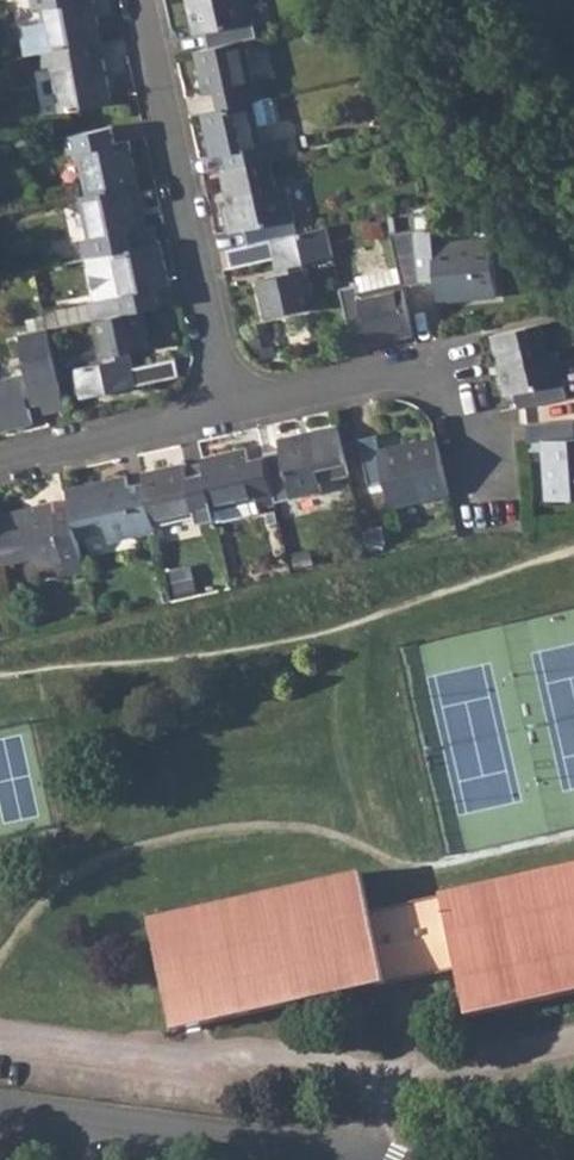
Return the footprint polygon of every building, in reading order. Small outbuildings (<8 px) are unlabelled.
[(34,12),(42,10),(44,23),(21,27),(26,55),(41,53),(50,51),(99,42),(103,41),(94,0),(32,0),(34,12)] [(195,37),(205,35),(209,50),(246,41),(259,39),(249,0),(187,0),(195,37)] [(209,50),(194,54),(204,97),(218,95),(221,110),(253,103),(268,100),(263,80),(256,82),(246,41),(209,50)] [(50,51),(41,53),(44,72),(51,71),(59,113),(112,103),(99,42),(50,51)] [(221,110),(202,114),(211,157),(223,155),(227,172),(269,162),(297,156),(293,138),(263,146),(258,126),(276,123),(270,99),(268,100),(253,103),(221,110)] [(77,153),(86,196),(132,185),(138,184),(128,139),(115,142),(112,127),(66,137),(69,154),(77,153)] [(227,172),(221,173),(236,235),(244,233),(248,247),(298,235),(287,190),(276,192),(269,162),(227,172)] [(86,196),(79,197),(89,239),(80,241),(84,259),(87,258),(160,242),(156,227),(142,230),(132,185),(86,196)] [(248,247),(229,251),(233,269),(276,260),(279,276),(257,281),(266,318),(315,306),(307,270),(304,271),(305,264),(334,257),(327,228),(298,235),(248,247)] [(415,229),(417,241),(420,277),(436,276),(439,302),(498,296),(492,238),(434,243),(433,228),(415,229)] [(420,277),(417,241),(398,241),(407,277),(420,277)] [(174,301),(161,242),(160,242),(87,258),(98,318),(143,308),(174,301)] [(360,285),(341,289),(351,336),(368,331),(371,346),(415,335),(403,282),(362,292),(360,285)] [(98,318),(93,319),(101,357),(105,356),(106,362),(75,368),(81,398),(178,376),(175,360),(134,369),(130,351),(151,346),(143,308),(98,318)] [(540,325),(492,335),(506,394),(515,393),(519,408),(570,397),(558,352),(548,354),(540,325)] [(0,381),(0,431),(30,424),(27,407),(43,403),(45,413),(65,408),(48,329),(19,335),(27,375),(0,381)] [(528,423),(529,442),(542,441),(548,498),(573,496),(573,421),(528,423)] [(278,448),(264,451),(265,456),(276,502),(320,492),(319,480),(349,473),(339,425),(277,438),(278,448)] [(449,495),(436,436),(380,448),(377,434),(359,438),(370,485),(386,482),(392,507),(449,495)] [(247,447),(202,457),(203,463),(215,519),(216,522),(260,513),(259,507),(276,503),(276,502),(265,456),(249,459),(247,447)] [(186,462),(142,472),(144,481),(154,525),(196,515),(198,523),(215,519),(203,463),(187,468),(186,462)] [(125,475),(66,488),(70,508),(77,538),(105,533),(108,542),(155,531),(154,525),(144,481),(128,486),(125,475)] [(0,513),(0,544),(2,551),(5,564),(32,558),(34,568),(82,557),(77,538),(70,508),(55,511),(52,501),(0,513)] [(371,914),(386,980),(437,968),(459,963),(466,996),(470,1015),(573,992),(573,869),(371,914)] [(174,1028),(190,1025),(354,989),(386,982),(386,980),(371,914),(363,878),(152,923),(174,1028)]
